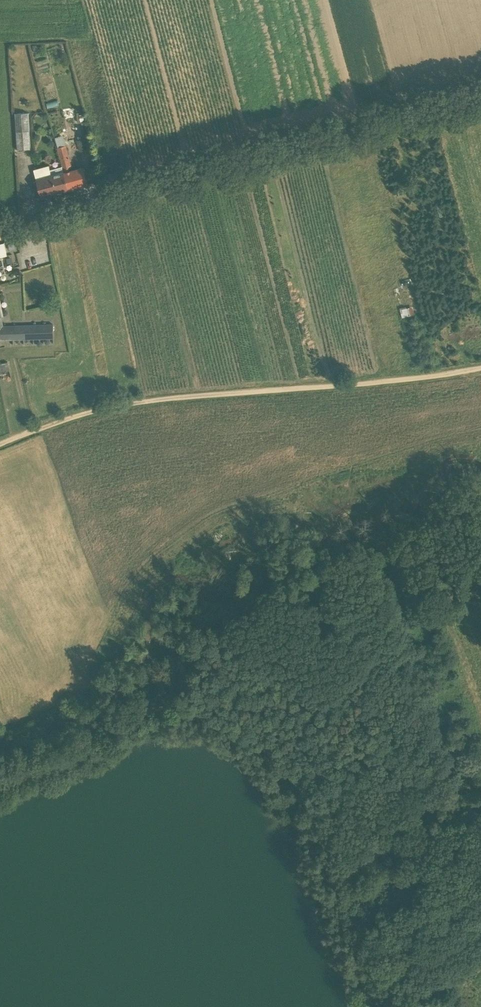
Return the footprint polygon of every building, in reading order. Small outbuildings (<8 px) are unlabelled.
[(29,112),(16,113),(18,149),(31,149),(29,112)] [(58,146),(66,144),(64,135),(56,137),(58,146)] [(83,139),(79,140),(78,140),(80,150),(86,149),(84,139),(83,139)] [(63,166),(69,189),(88,184),(83,167),(73,170),(67,145),(58,147),(63,166)] [(63,166),(51,170),(49,165),(34,169),(41,197),(69,189),(63,166)] [(4,325),(0,307),(0,340),(54,338),(53,324),(4,325)] [(0,363),(0,364),(1,372),(10,370),(8,362),(0,363)]
